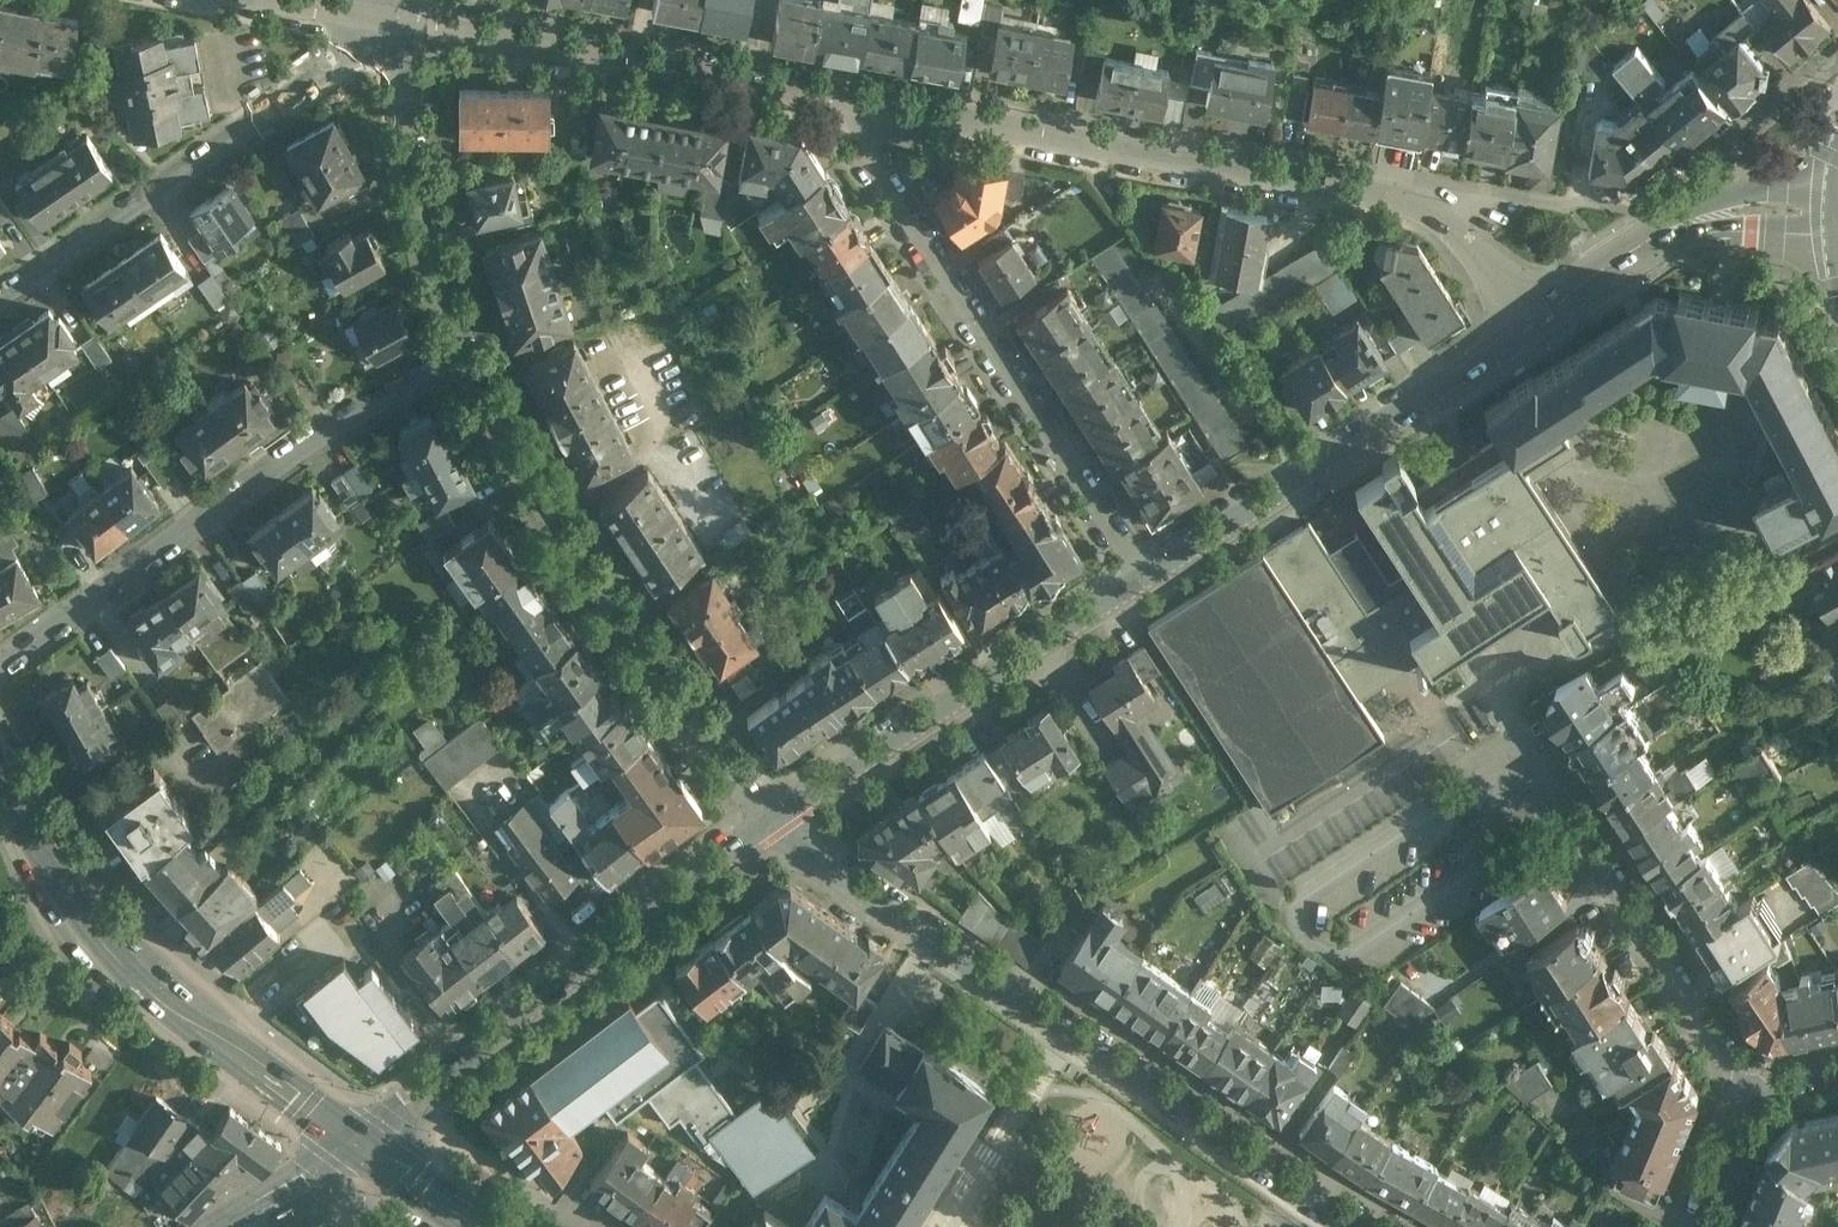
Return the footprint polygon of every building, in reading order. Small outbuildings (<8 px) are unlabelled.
[(653,11),(700,20),(703,0),(655,0),(653,11)] [(700,20),(744,28),(749,0),(703,0),(700,20)] [(772,42),(813,50),(821,3),(822,3),(822,0),(780,0),(772,42)] [(821,3),(813,50),(839,55),(838,61),(854,64),(855,58),(861,59),(869,14),(870,14),(872,0),(838,0),(850,2),(849,8),(822,3),(821,3)] [(959,20),(984,25),(987,5),(982,4),(982,0),(962,0),(959,20)] [(1745,0),(1731,0),(1743,15),(1756,30),(1764,24),(1765,23),(1745,0)] [(1777,13),(1765,23),(1764,24),(1792,60),(1805,49),(1805,50),(1818,39),(1830,29),(1807,0),(1767,0),(1777,13)] [(0,5),(0,59),(35,65),(36,61),(69,67),(78,18),(0,5)] [(1003,8),(987,5),(984,25),(982,34),(996,37),(998,25),(1000,26),(1003,8)] [(870,14),(869,14),(861,59),(871,60),(870,66),(888,70),(889,64),(909,67),(918,23),(870,14)] [(1743,15),(1708,45),(1710,48),(1697,59),(1706,69),(1706,70),(1736,106),(1755,91),(1752,88),(1763,79),(1768,79),(1770,68),(1765,68),(1743,42),(1755,32),(1755,31),(1756,30),(1743,15)] [(954,24),(940,21),(940,20),(919,16),(918,23),(909,67),(958,76),(966,33),(953,31),(954,24)] [(1000,26),(998,25),(996,37),(990,73),(1027,80),(1036,32),(1000,26)] [(163,32),(131,38),(132,43),(115,47),(119,69),(106,71),(114,109),(127,107),(131,128),(148,125),(149,130),(182,124),(181,121),(174,123),(172,116),(210,109),(195,34),(157,42),(156,35),(163,34),(163,32)] [(1072,43),(1053,39),(1053,35),(1036,32),(1027,80),(1065,86),(1066,76),(1071,47),(1072,43)] [(1086,50),(1071,47),(1066,76),(1081,78),(1085,54),(1086,50)] [(1211,54),(1196,51),(1190,84),(1210,88),(1215,60),(1211,59),(1211,54)] [(1727,114),(1693,73),(1662,99),(1657,94),(1665,87),(1665,86),(1637,52),(1615,70),(1644,105),(1678,145),(1682,150),(1727,114)] [(1106,58),(1085,54),(1081,78),(1101,82),(1105,60),(1106,58)] [(1235,111),(1244,60),(1211,54),(1211,59),(1215,60),(1210,88),(1207,106),(1235,111)] [(1105,60),(1101,82),(1098,101),(1160,112),(1167,71),(1105,60)] [(1244,60),(1235,111),(1264,116),(1273,65),(1244,60)] [(1431,77),(1387,69),(1382,95),(1376,131),(1375,135),(1420,143),(1428,95),(1431,77)] [(1348,89),(1314,83),(1307,123),(1312,124),(1312,123),(1330,126),(1330,123),(1342,125),(1348,89)] [(1308,88),(1289,85),(1284,116),(1302,120),(1308,88)] [(1382,95),(1348,89),(1342,125),(1341,129),(1348,130),(1363,132),(1363,129),(1376,131),(1382,95)] [(1517,94),(1487,89),(1484,104),(1471,102),(1462,150),(1482,154),(1481,158),(1504,163),(1505,163),(1516,100),(1517,94)] [(549,90),(461,90),(461,136),(549,135),(549,90)] [(1471,102),(1428,95),(1420,143),(1443,147),(1442,151),(1457,154),(1458,149),(1462,150),(1471,102)] [(1559,107),(1516,100),(1505,163),(1547,171),(1559,107)] [(1619,126),(1599,122),(1590,174),(1634,182),(1678,145),(1644,105),(1619,126)] [(663,117),(601,107),(593,156),(654,167),(663,117)] [(725,129),(663,117),(654,167),(707,176),(717,178),(725,129)] [(335,122),(333,118),(287,144),(318,199),(346,183),(349,189),(367,179),(344,138),(349,136),(340,120),(335,122)] [(800,135),(749,126),(740,179),(765,183),(766,175),(773,175),(786,196),(779,200),(780,201),(824,173),(800,135)] [(87,134),(16,183),(41,220),(113,172),(87,134)] [(1007,171),(958,163),(955,180),(949,189),(936,197),(962,238),(990,220),(1001,204),(1007,171)] [(1025,175),(1010,172),(1006,196),(1021,199),(1025,175)] [(511,173),(487,179),(488,181),(471,185),(473,195),(465,197),(471,221),(478,219),(479,222),(504,216),(521,211),(521,210),(530,208),(526,192),(517,194),(512,175),(511,173)] [(824,173),(780,201),(779,200),(758,214),(770,232),(787,221),(800,242),(849,211),(840,197),(842,194),(842,190),(840,186),(838,184),(834,182),(830,182),(824,173)] [(717,178),(707,176),(700,214),(723,217),(730,181),(730,180),(717,178)] [(230,183),(190,211),(202,228),(217,250),(237,237),(239,227),(253,217),(230,183)] [(0,195),(0,215),(9,208),(0,195)] [(1180,201),(1171,200),(1166,203),(1163,202),(1155,248),(1193,255),(1201,209),(1183,206),(1180,201)] [(300,207),(272,223),(286,248),(314,232),(300,207)] [(521,211),(504,216),(508,228),(534,222),(530,208),(521,210),(521,211)] [(849,211),(800,242),(805,239),(824,269),(869,241),(861,229),(862,225),(862,222),(860,219),(858,216),(855,215),(851,214),(849,211)] [(1267,218),(1228,211),(1216,276),(1255,284),(1267,218)] [(366,228),(354,235),(350,229),(327,243),(330,248),(319,255),(328,272),(334,269),(343,286),(385,262),(375,243),(379,241),(371,227),(367,230),(366,228)] [(217,250),(202,228),(189,237),(204,259),(214,253),(217,250)] [(1003,229),(983,242),(991,253),(1010,240),(1003,229)] [(540,230),(522,236),(522,235),(503,242),(503,243),(485,249),(501,294),(555,276),(549,259),(551,259),(547,248),(546,248),(540,230)] [(1573,247),(1585,239),(1580,231),(1567,238),(1573,247)] [(161,232),(122,258),(151,299),(173,284),(169,279),(186,267),(161,232)] [(1340,234),(1207,315),(1222,332),(1244,321),(1277,305),(1315,281),(1341,266),(1346,233),(1340,232),(1340,234)] [(991,253),(979,260),(1003,297),(1036,276),(1012,239),(1010,240),(991,253)] [(869,241),(824,269),(844,299),(835,304),(836,305),(888,271),(875,251),(869,241)] [(1464,314),(1418,245),(1394,241),(1391,262),(1382,268),(1411,312),(1426,334),(1464,314)] [(1152,305),(1112,243),(1090,257),(1131,318),(1152,305)] [(204,259),(213,271),(222,264),(214,253),(204,259)] [(122,258),(84,284),(92,296),(90,297),(99,310),(101,309),(108,320),(126,308),(129,314),(151,299),(122,258)] [(1341,266),(1315,281),(1331,307),(1357,291),(1341,266)] [(888,271),(836,305),(839,309),(840,308),(857,336),(909,303),(888,271)] [(555,276),(501,294),(516,340),(534,335),(534,336),(554,329),(553,328),(571,322),(565,305),(566,304),(562,293),(561,294),(555,276)] [(1068,289),(1019,321),(1040,354),(1089,322),(1068,289)] [(1646,306),(1646,307),(1534,380),(1532,377),(1509,392),(1511,395),(1485,412),(1501,438),(1415,494),(1409,486),(1412,485),(1413,481),(1397,457),(1394,457),(1383,463),(1382,468),(1385,472),(1356,491),(1407,569),(1389,581),(1358,533),(1329,552),(1310,522),(1149,627),(1269,810),(1384,736),(1359,697),(1423,655),(1430,665),(1546,590),(1560,612),(1558,614),(1557,619),(1572,641),(1576,642),(1587,635),(1587,631),(1584,626),(1616,605),(1534,479),(1578,450),(1559,421),(1661,354),(1687,358),(1683,378),(1729,386),(1732,366),(1752,369),(1808,475),(1791,484),(1784,470),(1768,478),(1775,493),(1760,501),(1780,539),(1826,514),(1828,516),(1837,511),(1837,432),(1786,333),(1780,321),(1767,318),(1767,319),(1758,318),(1760,308),(1719,301),(1681,294),(1680,304),(1671,302),(1671,301),(1657,298),(1646,306)] [(1636,296),(1623,305),(1628,313),(1641,304),(1636,296)] [(414,337),(393,299),(378,308),(375,303),(361,311),(363,315),(355,320),(365,339),(355,345),(366,364),(414,337)] [(857,336),(856,337),(876,369),(882,365),(930,335),(909,303),(857,336)] [(1246,445),(1154,303),(1152,305),(1131,318),(1142,336),(1223,461),(1246,445)] [(49,308),(32,319),(29,315),(14,326),(44,370),(76,348),(69,339),(73,336),(59,316),(56,318),(49,308)] [(1411,312),(1382,331),(1396,353),(1426,334),(1411,312)] [(1358,318),(1331,335),(1332,336),(1318,346),(1344,387),(1363,375),(1365,378),(1385,365),(1383,362),(1385,360),(1358,318)] [(1257,345),(1244,321),(1222,332),(1241,354),(1257,345)] [(1089,322),(1040,354),(1066,395),(1114,364),(1089,322)] [(0,335),(0,339),(1,341),(0,341),(0,386),(1,385),(9,397),(13,394),(19,404),(36,392),(28,381),(44,370),(14,326),(0,335)] [(95,333),(81,343),(97,366),(111,357),(95,333)] [(930,335),(882,365),(900,393),(896,396),(907,412),(908,413),(959,379),(950,365),(955,361),(946,347),(941,351),(930,335)] [(574,342),(530,366),(539,384),(537,385),(557,421),(603,397),(574,342)] [(1344,387),(1318,346),(1281,369),(1285,376),(1284,380),(1290,389),(1294,390),(1308,410),(1327,398),(1332,400),(1339,394),(1341,389),(1344,387)] [(1114,364),(1066,395),(1090,432),(1138,400),(1114,364)] [(959,379),(908,413),(907,412),(891,422),(903,441),(919,431),(924,439),(926,438),(976,406),(979,404),(968,387),(965,388),(959,379)] [(250,388),(245,380),(227,393),(223,388),(207,400),(240,444),(257,431),(262,434),(270,427),(269,422),(273,419),(268,412),(273,408),(267,401),(268,400),(262,391),(261,392),(255,384),(250,388)] [(603,397),(557,421),(577,459),(579,458),(588,476),(633,452),(603,397)] [(240,444),(207,400),(191,412),(195,417),(177,430),(182,437),(178,441),(183,449),(182,449),(189,458),(190,457),(194,463),(199,460),(206,469),(210,466),(214,468),(223,462),(222,457),(240,444)] [(1138,400),(1090,432),(1114,468),(1162,437),(1162,436),(1138,400)] [(13,406),(0,415),(0,438),(5,446),(29,430),(13,406)] [(976,406),(926,438),(940,459),(944,457),(955,473),(971,463),(971,462),(1003,441),(1002,441),(1000,442),(990,427),(991,426),(992,420),(988,413),(981,413),(976,406)] [(430,411),(400,427),(403,433),(399,435),(408,451),(399,455),(409,473),(409,474),(455,449),(454,447),(456,446),(456,444),(457,443),(456,441),(452,434),(451,433),(449,432),(448,433),(447,433),(437,415),(433,417),(430,411)] [(1162,437),(1114,468),(1114,469),(1119,466),(1152,517),(1201,485),(1167,433),(1162,436),(1162,437)] [(1022,466),(1021,466),(1007,443),(1005,442),(1004,441),(1003,441),(971,462),(971,463),(989,490),(997,484),(1007,500),(997,507),(1004,517),(1040,494),(1022,466)] [(177,478),(154,446),(148,451),(146,448),(138,454),(144,462),(145,462),(164,487),(177,478)] [(455,449),(409,474),(409,473),(403,476),(411,490),(425,483),(437,505),(449,499),(453,505),(464,499),(460,493),(475,485),(455,449)] [(372,487),(356,463),(345,471),(361,495),(372,487)] [(41,480),(33,466),(19,473),(34,499),(48,491),(41,480)] [(138,476),(131,466),(99,490),(127,527),(130,524),(133,528),(145,519),(142,516),(159,503),(152,494),(153,493),(140,474),(138,476)] [(647,469),(600,501),(627,542),(675,510),(647,469)] [(360,496),(343,473),(332,481),(348,504),(360,496)] [(94,483),(77,495),(82,502),(68,513),(74,522),(73,523),(87,542),(88,541),(95,550),(111,539),(114,542),(126,534),(123,530),(127,527),(99,490),(94,483)] [(312,487),(281,509),(315,555),(315,554),(335,540),(330,532),(339,524),(334,517),(336,516),(331,508),(326,500),(325,500),(319,492),(317,494),(312,487)] [(1058,522),(1040,494),(1004,517),(1012,528),(1021,522),(1029,534),(1024,547),(1023,545),(1006,556),(1028,591),(1042,582),(1047,583),(1055,577),(1057,572),(1080,557),(1058,523),(1058,522)] [(915,500),(889,517),(904,541),(930,525),(915,500)] [(836,513),(828,501),(820,506),(828,518),(836,513)] [(446,508),(418,523),(427,541),(446,527),(455,522),(447,507),(446,507),(446,508)] [(281,509),(250,532),(255,539),(253,540),(260,549),(259,549),(265,557),(266,556),(271,563),(272,562),(277,569),(294,558),(300,566),(316,555),(315,554),(315,555),(281,509)] [(675,510),(627,542),(654,582),(702,550),(675,510)] [(490,519),(444,553),(475,596),(475,595),(521,562),(490,519)] [(1001,548),(958,576),(954,569),(941,577),(962,609),(970,604),(981,621),(1009,603),(1016,604),(1023,599),(1025,593),(1028,591),(1006,556),(1001,548)] [(1811,569),(1804,556),(1772,573),(1787,601),(1814,586),(1829,613),(1837,608),(1837,554),(1811,569)] [(19,605),(21,609),(36,601),(34,596),(38,594),(16,556),(6,561),(0,565),(0,616),(19,605)] [(528,561),(523,565),(521,562),(475,595),(489,615),(495,611),(509,629),(548,600),(534,580),(539,576),(528,561)] [(199,569),(195,571),(192,566),(180,575),(183,580),(164,594),(195,636),(211,625),(223,616),(226,615),(220,607),(225,604),(219,596),(222,594),(221,591),(219,590),(217,590),(206,576),(205,577),(199,569)] [(272,592),(256,569),(243,579),(259,601),(272,592)] [(680,594),(669,602),(683,623),(682,627),(687,635),(692,636),(695,640),(738,610),(738,609),(741,607),(734,597),(731,599),(721,585),(724,583),(716,571),(713,573),(712,572),(700,580),(680,594)] [(694,572),(674,585),(680,594),(700,580),(694,572)] [(937,594),(921,604),(919,600),(925,596),(909,572),(892,584),(936,651),(946,644),(950,647),(959,641),(958,636),(963,633),(937,594)] [(243,579),(230,588),(246,611),(259,602),(259,601),(243,579)] [(936,651),(892,584),(875,594),(891,618),(897,615),(900,618),(883,629),(908,668),(936,651)] [(164,594),(127,621),(138,635),(135,638),(143,648),(146,646),(159,664),(180,648),(195,636),(164,594)] [(563,621),(548,600),(509,629),(522,648),(516,652),(530,672),(537,667),(576,639),(574,636),(579,633),(568,617),(563,621)] [(883,629),(877,618),(877,619),(868,605),(847,618),(856,632),(843,641),(848,649),(848,648),(875,690),(908,668),(883,629)] [(1829,613),(1830,614),(1832,612),(1837,624),(1837,608),(1829,613)] [(738,610),(695,640),(708,659),(712,656),(720,669),(757,643),(735,613),(739,610),(738,610)] [(243,644),(236,635),(223,616),(211,625),(195,636),(215,664),(216,664),(217,664),(243,644)] [(786,630),(765,645),(772,655),(794,640),(786,630)] [(576,639),(537,667),(553,690),(547,694),(546,692),(538,692),(523,703),(535,720),(540,717),(539,716),(600,672),(587,654),(591,651),(582,639),(578,642),(576,639)] [(848,648),(848,649),(843,641),(842,640),(828,649),(829,649),(809,662),(813,669),(814,668),(842,711),(856,703),(861,705),(871,699),(871,693),(875,690),(848,648)] [(126,667),(110,646),(96,656),(111,677),(126,667)] [(1159,671),(1143,646),(1128,657),(1144,681),(1159,671)] [(745,656),(723,671),(731,681),(752,666),(745,656)] [(1131,751),(1154,736),(1136,709),(1154,697),(1144,681),(1128,657),(1127,656),(1115,664),(1119,670),(1091,689),(1103,708),(1102,708),(1109,718),(1131,751)] [(1420,659),(1415,662),(1420,669),(1424,666),(1420,659)] [(255,715),(272,702),(285,692),(262,661),(230,684),(230,685),(229,685),(193,712),(191,713),(215,745),(253,716),(253,715),(255,715)] [(813,669),(748,717),(775,755),(841,712),(842,711),(814,668),(813,669)] [(1623,672),(1600,687),(1589,670),(1558,687),(1564,697),(1550,706),(1563,727),(1564,727),(1573,742),(1573,743),(1628,707),(1621,697),(1634,688),(1623,672)] [(600,672),(539,716),(540,717),(551,732),(569,719),(576,729),(569,733),(573,739),(623,703),(600,672)] [(87,681),(78,686),(72,677),(45,693),(47,696),(41,700),(49,712),(54,709),(64,726),(101,705),(87,681)] [(179,689),(156,705),(171,727),(194,710),(179,689)] [(623,703),(573,739),(578,745),(584,740),(591,749),(571,764),(584,780),(612,759),(646,735),(623,703)] [(101,705),(64,726),(74,744),(68,747),(76,759),(81,756),(83,760),(111,744),(106,735),(115,729),(101,705)] [(1628,707),(1573,743),(1594,775),(1639,746),(1633,735),(1637,732),(1632,725),(1637,722),(1628,707)] [(1047,708),(1028,721),(1030,723),(1003,741),(1005,743),(1021,768),(1002,780),(1015,799),(1068,766),(1064,760),(1076,753),(1047,708)] [(479,715),(423,759),(446,789),(502,744),(479,715)] [(434,722),(418,734),(427,745),(442,734),(434,722)] [(700,810),(646,735),(612,759),(635,791),(614,807),(646,848),(700,810)] [(1154,736),(1131,751),(1104,769),(1129,808),(1179,775),(1154,736)] [(1005,743),(985,755),(1002,780),(1021,768),(1005,743)] [(1639,746),(1594,775),(1611,801),(1661,769),(1661,768),(1656,771),(1639,746)] [(1763,747),(1737,761),(1756,789),(1782,776),(1763,747)] [(983,752),(951,773),(982,818),(997,808),(1004,818),(1021,808),(1015,799),(1002,780),(985,755),(983,752)] [(154,766),(100,806),(142,863),(181,833),(194,821),(154,766)] [(1661,769),(1611,801),(1629,828),(1698,783),(1688,768),(1669,780),(1661,769)] [(982,818),(951,773),(918,795),(949,843),(954,851),(989,828),(982,818)] [(1645,853),(1684,828),(1668,804),(1698,784),(1698,783),(1629,828),(1645,853)] [(646,848),(614,807),(604,815),(601,810),(593,816),(597,821),(592,824),(584,823),(585,812),(567,790),(549,804),(584,848),(609,879),(647,849),(646,848)] [(949,843),(918,795),(890,813),(918,857),(929,865),(937,853),(936,852),(949,843)] [(568,860),(525,804),(494,827),(536,882),(537,882),(549,898),(578,876),(579,875),(568,860)] [(918,857),(890,813),(859,833),(859,849),(902,878),(902,877),(914,886),(918,880),(929,865),(918,857)] [(1684,828),(1645,853),(1663,881),(1702,856),(1696,847),(1703,843),(1690,823),(1684,828)] [(199,853),(181,833),(144,865),(179,903),(222,864),(221,863),(214,869),(204,858),(210,852),(205,847),(199,853)] [(609,879),(584,848),(568,860),(579,875),(578,876),(589,889),(596,889),(609,879)] [(1702,856),(1663,881),(1681,908),(1725,879),(1708,852),(1702,856)] [(1811,860),(1786,876),(1794,888),(1796,887),(1803,897),(1805,896),(1813,906),(1815,905),(1821,914),(1837,904),(1837,890),(1811,860)] [(245,901),(228,879),(219,867),(179,903),(194,922),(190,926),(198,937),(199,937),(202,934),(207,940),(228,923),(224,918),(245,901)] [(310,881),(300,868),(283,882),(294,895),(310,881)] [(486,912),(455,869),(430,886),(451,917),(442,923),(442,924),(480,980),(516,952),(515,951),(486,911),(486,912)] [(1544,870),(1482,911),(1492,927),(1493,927),(1505,946),(1512,942),(1568,906),(1544,870)] [(1725,879),(1681,908),(1697,933),(1739,906),(1726,886),(1735,880),(1731,875),(1725,879)] [(256,902),(244,911),(239,906),(225,918),(229,923),(207,940),(205,941),(239,966),(280,931),(267,916),(294,895),(283,882),(257,903),(256,902)] [(848,927),(790,886),(778,887),(750,909),(781,949),(792,935),(799,940),(793,949),(805,957),(819,936),(834,947),(848,927)] [(1075,888),(1057,915),(1072,925),(1085,906),(1086,906),(1075,888)] [(1009,922),(978,890),(959,917),(996,942),(1009,922)] [(543,929),(517,895),(503,906),(499,901),(486,911),(515,951),(531,939),(532,941),(542,934),(540,932),(543,929)] [(1739,906),(1697,933),(1726,977),(1783,940),(1754,897),(1739,906)] [(1097,914),(1084,933),(1083,934),(1060,966),(1079,979),(1078,980),(1108,1001),(1139,956),(1140,953),(1112,934),(1123,919),(1103,905),(1097,914)] [(1085,906),(1072,925),(1083,934),(1084,933),(1097,914),(1086,906),(1085,906)] [(750,909),(740,916),(714,936),(714,937),(745,978),(760,966),(785,999),(810,977),(793,966),(781,949),(750,909)] [(480,980),(442,924),(404,954),(445,1007),(480,980)] [(1042,942),(1018,925),(1002,946),(1028,963),(1042,942)] [(1580,925),(1528,959),(1539,977),(1536,979),(1545,993),(1544,993),(1544,994),(1601,957),(1591,942),(1592,941),(1594,936),(1588,927),(1583,927),(1581,927),(1580,925)] [(866,940),(848,927),(834,947),(819,936),(805,957),(856,994),(858,990),(882,952),(878,948),(881,944),(868,936),(866,940)] [(714,937),(699,948),(692,943),(682,951),(685,958),(677,965),(708,1005),(729,988),(730,990),(745,978),(714,937)] [(1190,991),(1139,956),(1108,1001),(1160,1036),(1190,991)] [(344,957),(302,989),(329,1023),(378,1058),(419,1026),(371,964),(358,975),(344,957)] [(1601,957),(1544,994),(1545,994),(1559,1017),(1569,1011),(1583,1030),(1575,1035),(1576,1035),(1629,1001),(1620,987),(1626,984),(1616,969),(1610,972),(1601,957)] [(1770,962),(1731,987),(1744,1006),(1743,1006),(1758,1029),(1759,1029),(1769,1045),(1790,1040),(1790,1042),(1791,1041),(1781,991),(1782,991),(1779,976),(1770,962)] [(923,980),(900,966),(887,986),(910,1001),(923,980)] [(1818,984),(1818,983),(1805,985),(1805,987),(1782,991),(1781,991),(1791,1041),(1837,1032),(1837,976),(1837,973),(1823,976),(1824,983),(1818,984)] [(1435,1006),(1400,981),(1383,1005),(1415,1027),(1427,1012),(1435,1006)] [(876,1002),(858,990),(856,994),(840,1018),(857,1030),(876,1002)] [(1354,990),(1338,1013),(1354,1024),(1370,1001),(1354,990)] [(1209,1004),(1190,991),(1160,1036),(1161,1037),(1158,1041),(1196,1067),(1198,1063),(1202,1066),(1228,1029),(1204,1012),(1209,1004)] [(629,1000),(530,1075),(569,1126),(603,1100),(616,1117),(703,1051),(658,993),(636,1010),(629,1000)] [(1629,1001),(1576,1035),(1589,1056),(1594,1053),(1612,1080),(1617,1077),(1626,1092),(1622,1095),(1622,1096),(1626,1094),(1675,1062),(1655,1031),(1650,1034),(1629,1001)] [(0,1013),(0,1087),(36,1040),(35,1039),(0,1013)] [(1431,1017),(1425,1021),(1431,1030),(1437,1026),(1431,1017)] [(857,1033),(844,1025),(831,1044),(845,1052),(857,1033)] [(862,1068),(897,1088),(923,1045),(888,1025),(862,1068)] [(1267,1055),(1228,1028),(1202,1066),(1214,1074),(1215,1080),(1222,1085),(1228,1085),(1242,1094),(1272,1049),(1272,1048),(1267,1055)] [(41,1032),(35,1039),(36,1040),(0,1087),(0,1091),(28,1112),(33,1107),(53,1122),(92,1070),(76,1058),(82,1051),(70,1041),(64,1049),(41,1032)] [(855,1209),(826,1190),(802,1226),(906,1226),(992,1089),(923,1045),(897,1088),(921,1103),(855,1209)] [(1343,1045),(1328,1066),(1339,1074),(1354,1052),(1343,1045)] [(1291,1062),(1272,1049),(1242,1094),(1267,1111),(1268,1114),(1275,1119),(1283,1117),(1288,1109),(1287,1106),(1305,1079),(1304,1079),(1315,1064),(1297,1052),(1291,1062)] [(1511,1080),(1529,1102),(1553,1081),(1536,1060),(1511,1080)] [(1675,1062),(1626,1094),(1627,1095),(1632,1091),(1641,1104),(1615,1162),(1621,1165),(1617,1174),(1632,1181),(1629,1189),(1655,1200),(1679,1145),(1698,1098),(1675,1062)] [(569,1126),(530,1075),(505,1094),(480,1113),(498,1136),(504,1132),(529,1164),(535,1159),(552,1180),(582,1143),(569,1126)] [(1332,1084),(1322,1099),(1321,1099),(1299,1132),(1317,1144),(1314,1148),(1328,1158),(1330,1154),(1363,1105),(1332,1084)] [(157,1095),(133,1128),(170,1156),(199,1124),(157,1095)] [(1363,1105),(1330,1154),(1365,1178),(1391,1140),(1357,1117),(1364,1106),(1363,1105)] [(281,1142),(230,1106),(212,1133),(249,1160),(262,1169),(281,1142)] [(1795,1125),(1794,1125),(1768,1151),(1771,1153),(1805,1187),(1806,1186),(1817,1175),(1818,1178),(1834,1175),(1832,1167),(1837,1166),(1837,1116),(1795,1125)] [(1589,1117),(1562,1135),(1570,1143),(1580,1157),(1605,1141),(1589,1117)] [(170,1156),(149,1178),(160,1188),(212,1133),(200,1125),(170,1156)] [(133,1128),(105,1168),(124,1184),(132,1173),(145,1182),(149,1178),(170,1156),(133,1128)] [(648,1145),(628,1131),(591,1181),(633,1212),(634,1212),(662,1174),(639,1157),(648,1145)] [(249,1160),(212,1133),(160,1188),(192,1220),(249,1160)] [(1391,1140),(1365,1178),(1410,1203),(1434,1168),(1433,1168),(1435,1165),(1391,1140)] [(1771,1153),(1760,1180),(1759,1179),(1753,1195),(1743,1219),(1762,1226),(1798,1226),(1806,1210),(1812,1213),(1815,1206),(1803,1201),(1808,1188),(1806,1186),(1805,1187),(1771,1153)] [(1466,1186),(1435,1169),(1437,1166),(1435,1165),(1433,1168),(1434,1168),(1410,1203),(1413,1205),(1413,1209),(1422,1214),(1427,1212),(1443,1221),(1466,1186)] [(663,1173),(662,1174),(634,1212),(653,1226),(652,1226),(654,1226),(696,1226),(710,1208),(691,1194),(695,1189),(679,1176),(675,1182),(663,1173)] [(1468,1182),(1466,1186),(1443,1221),(1453,1226),(1495,1226),(1507,1207),(1468,1182)] [(0,1218),(0,1226),(10,1226),(35,1212),(29,1201),(0,1218)] [(1495,1226),(1528,1226),(1535,1216),(1511,1202),(1507,1207),(1495,1226)] [(751,1226),(802,1226),(766,1204),(751,1226)] [(10,1226),(43,1226),(35,1212),(10,1226)] [(1528,1226),(1569,1226),(1570,1226),(1555,1218),(1551,1225),(1535,1216),(1528,1226)]
